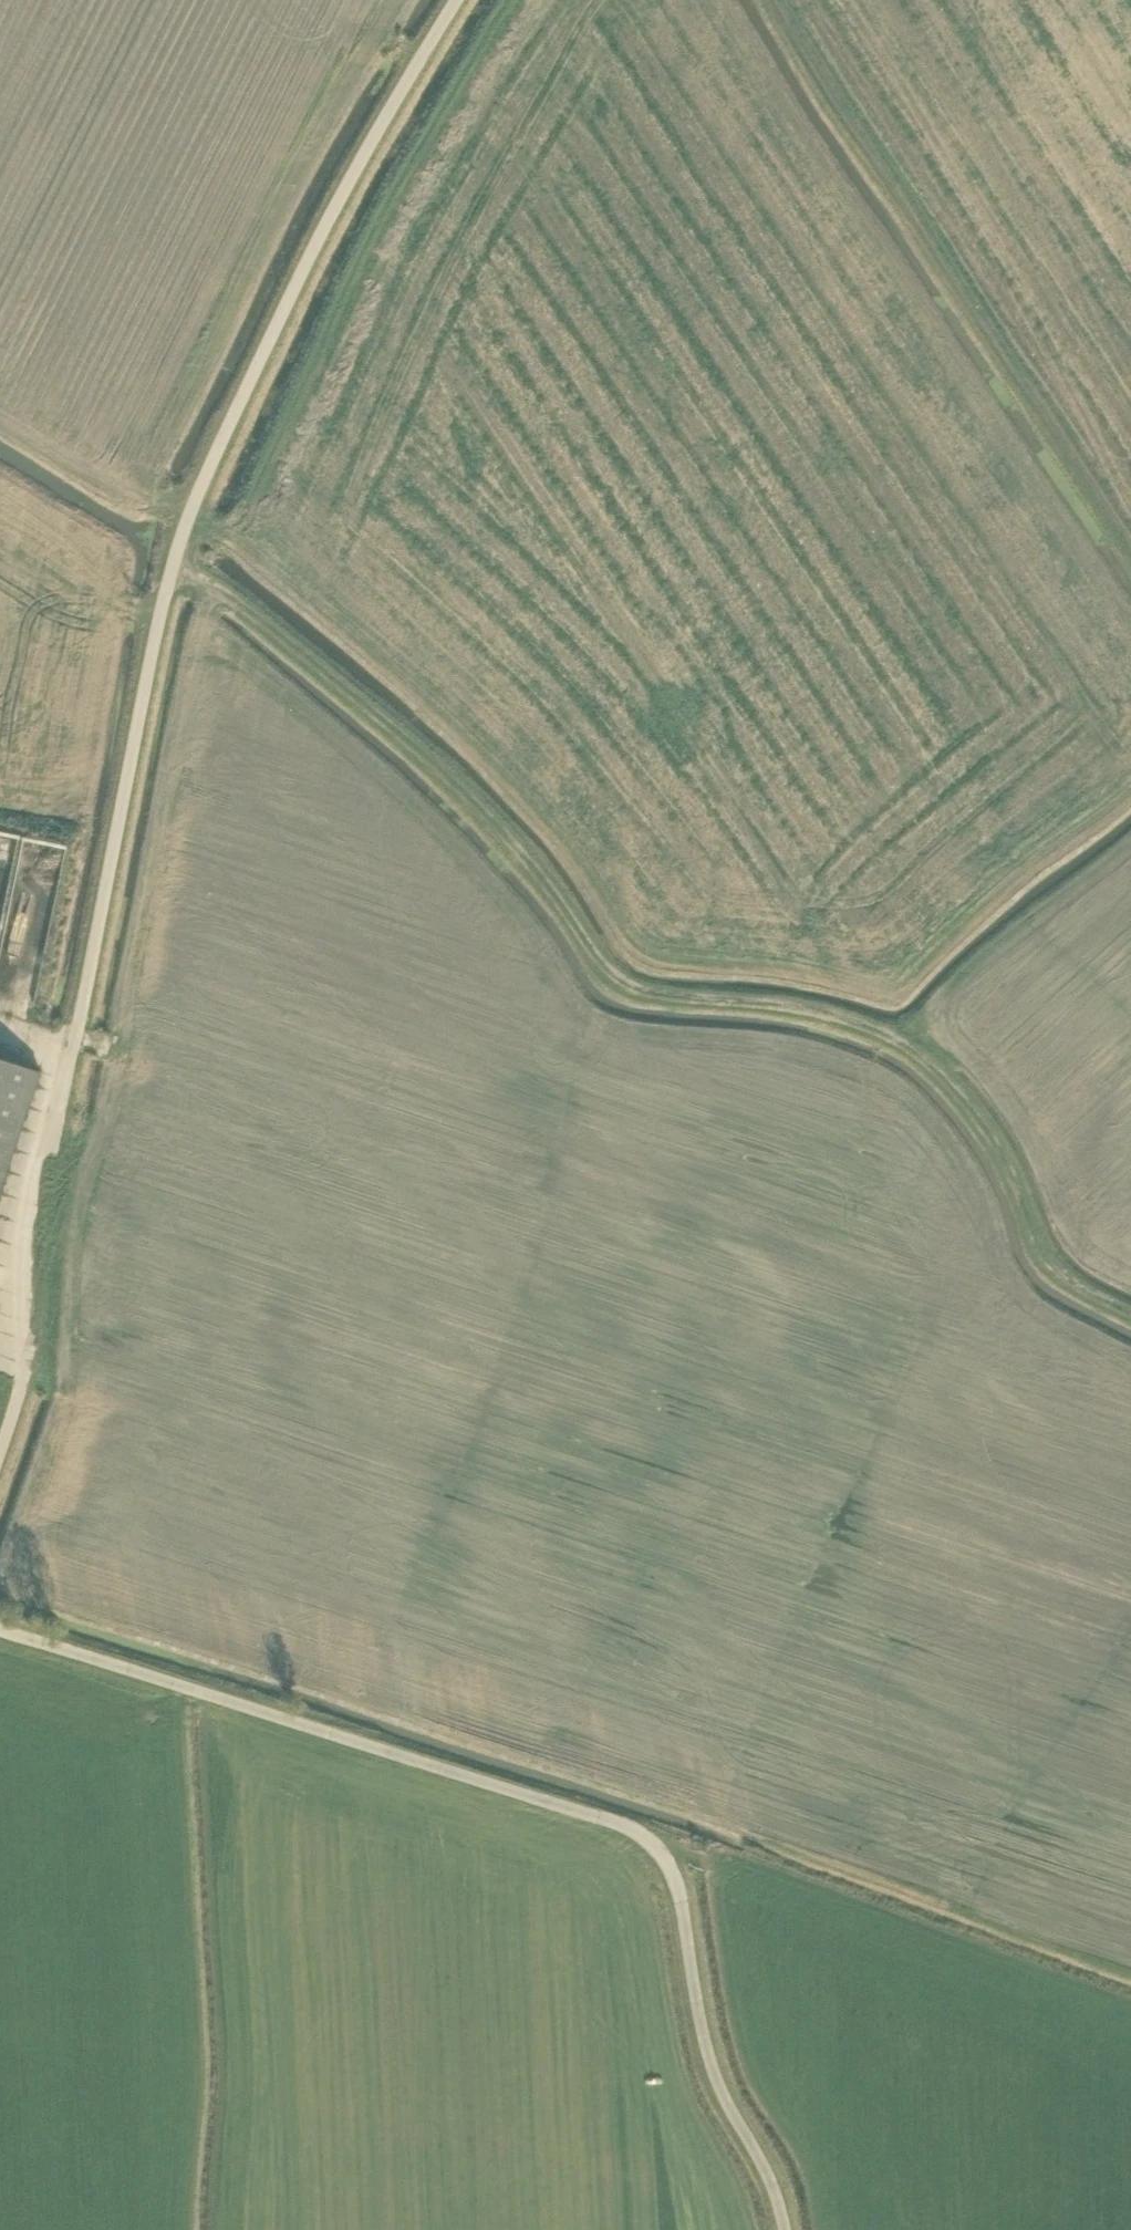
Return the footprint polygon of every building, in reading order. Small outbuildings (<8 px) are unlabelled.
[(41,1071),(0,1057),(0,1192),(41,1071)]
